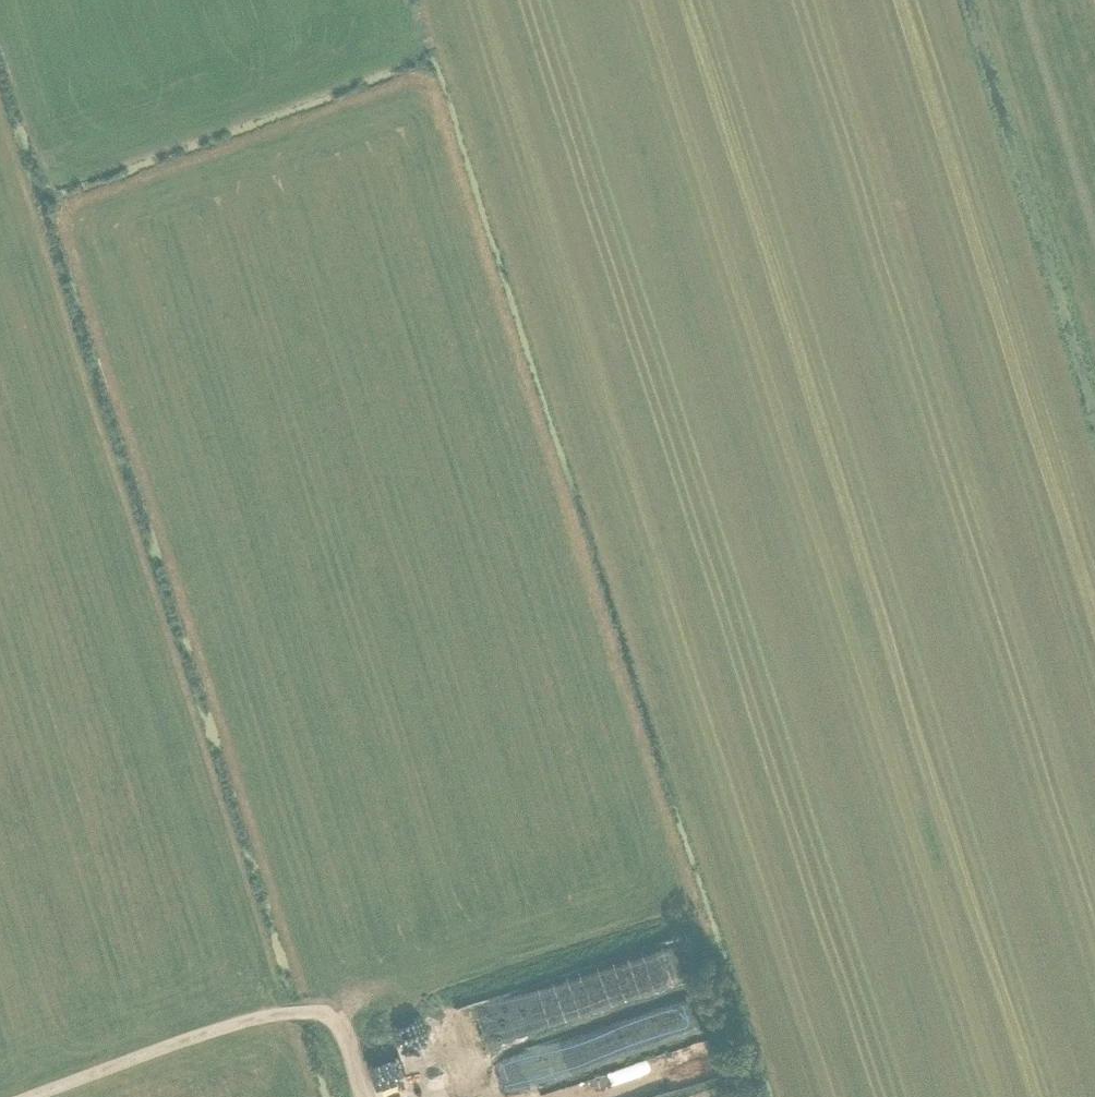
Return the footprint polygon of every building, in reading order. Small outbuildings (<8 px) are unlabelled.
[(692,986),(627,1009),(641,1047),(706,1023),(692,986)] [(616,1071),(602,1073),(602,1079),(585,1080),(584,1070),(583,1070),(583,1067),(576,1067),(578,1092),(549,1095),(550,1096),(619,1096),(616,1071)]
